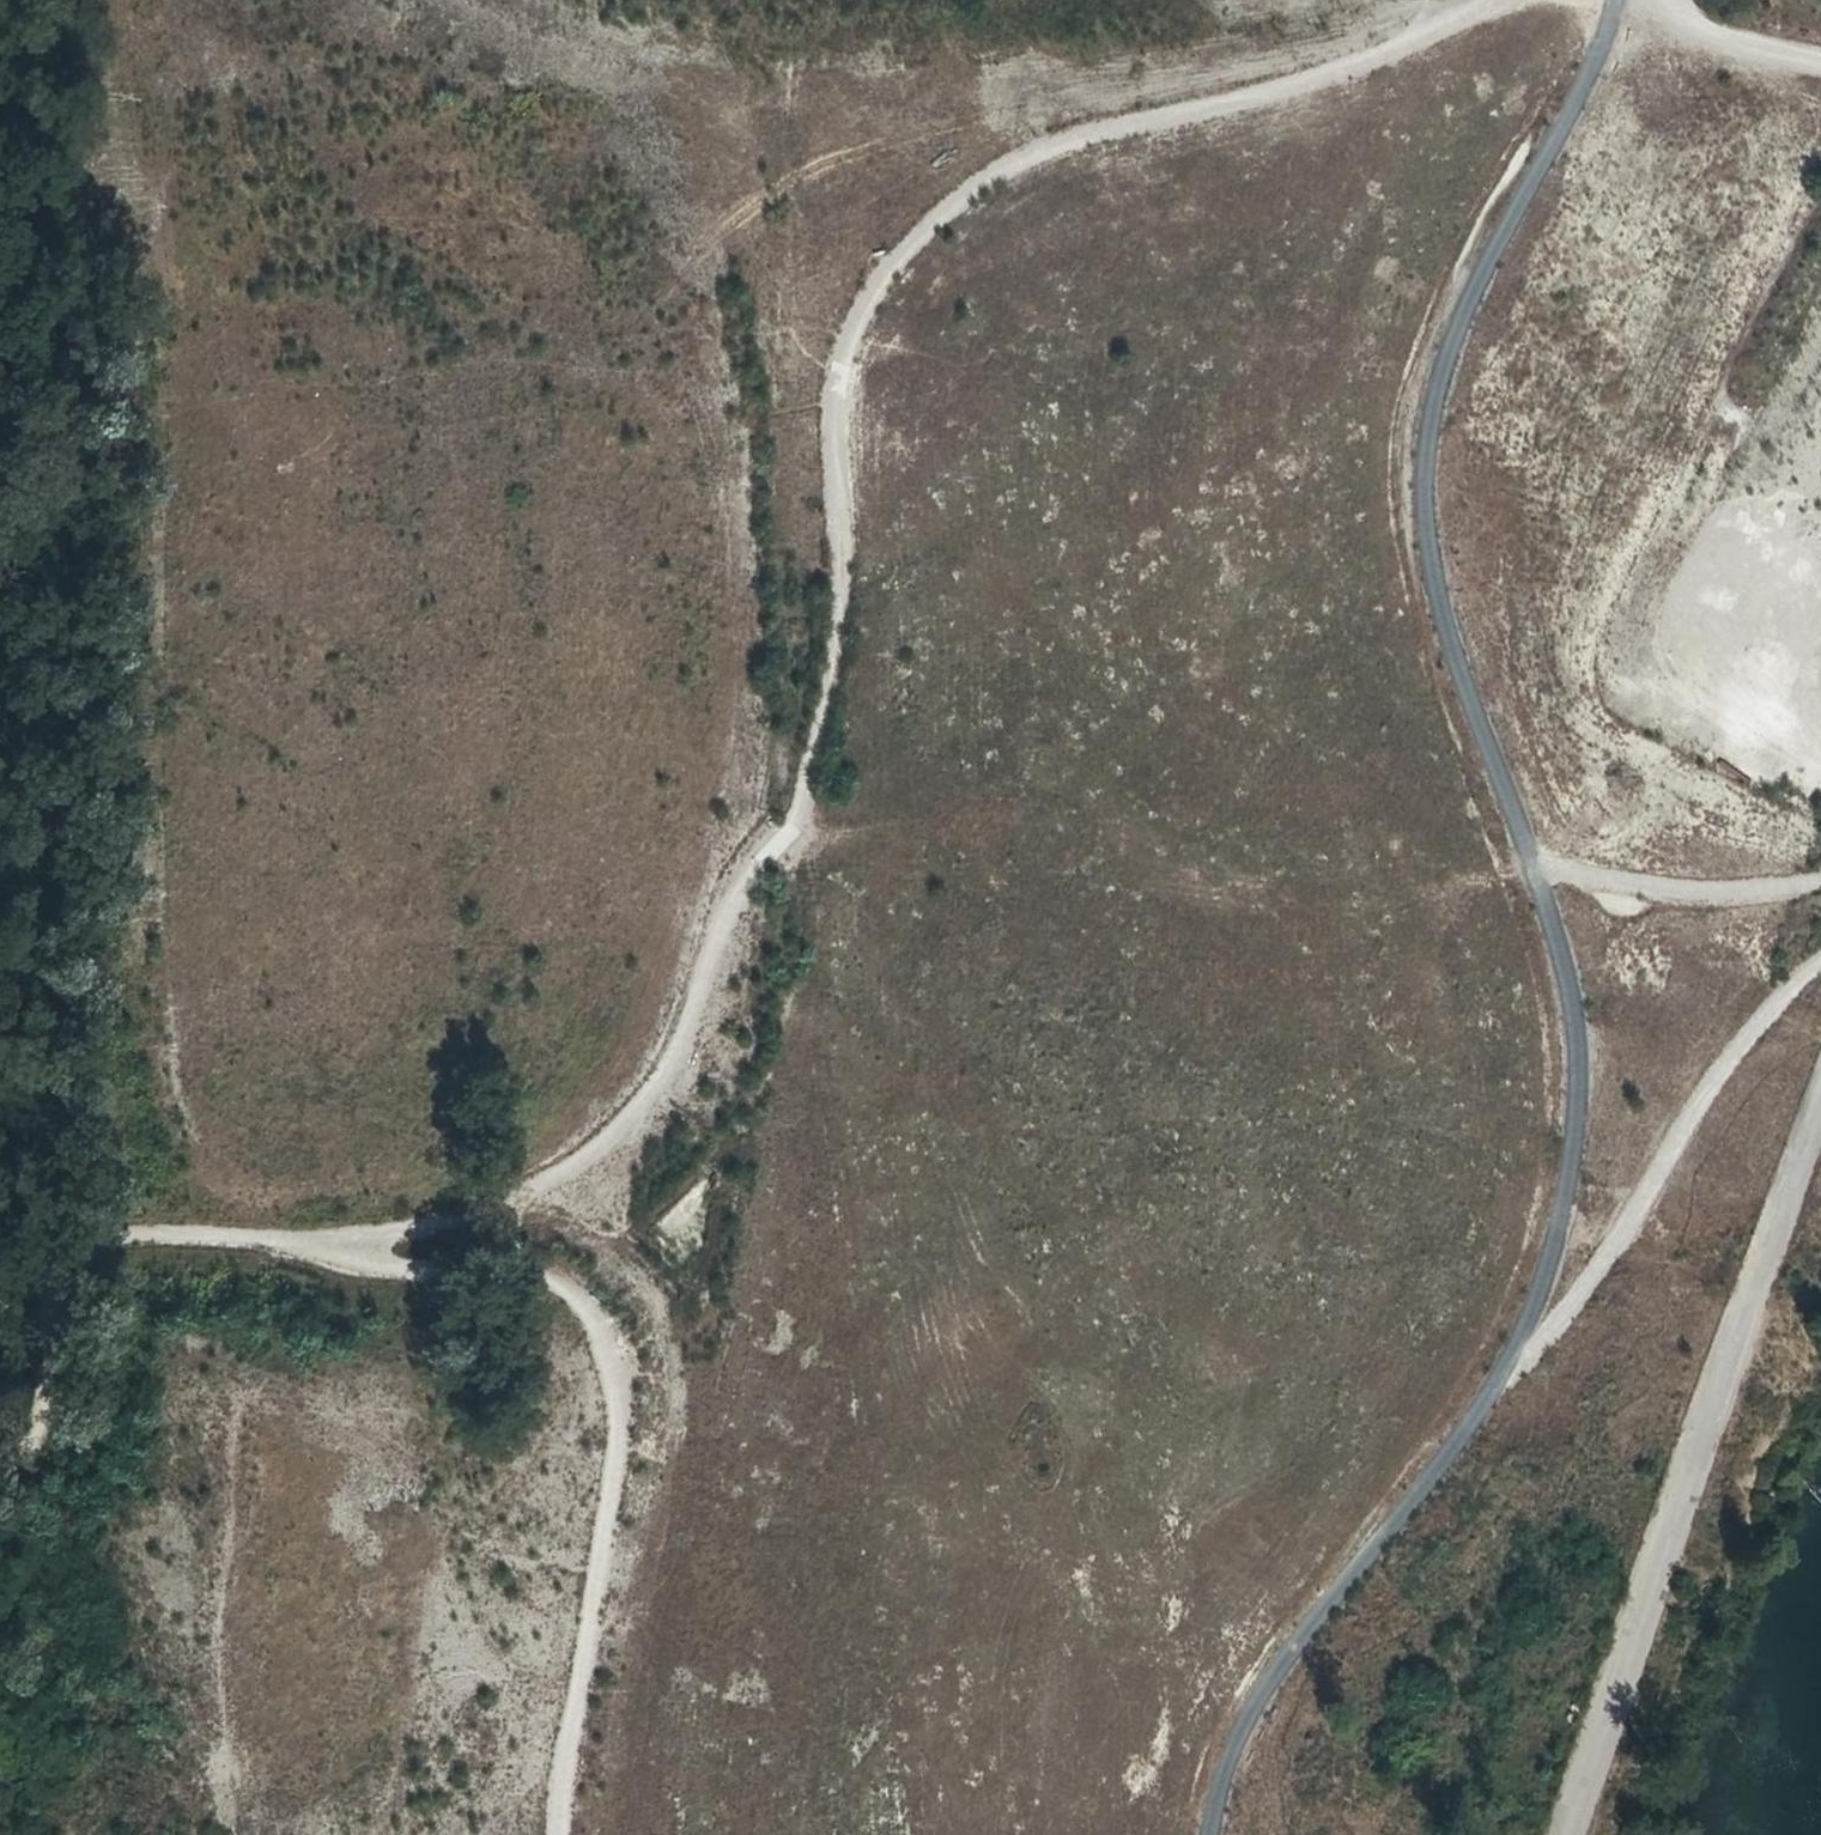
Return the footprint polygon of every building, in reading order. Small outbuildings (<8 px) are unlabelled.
[(964,724),(1015,721),(1010,646),(960,649),(964,724)] [(1091,855),(1089,818),(1036,821),(1038,858),(1091,855)]
